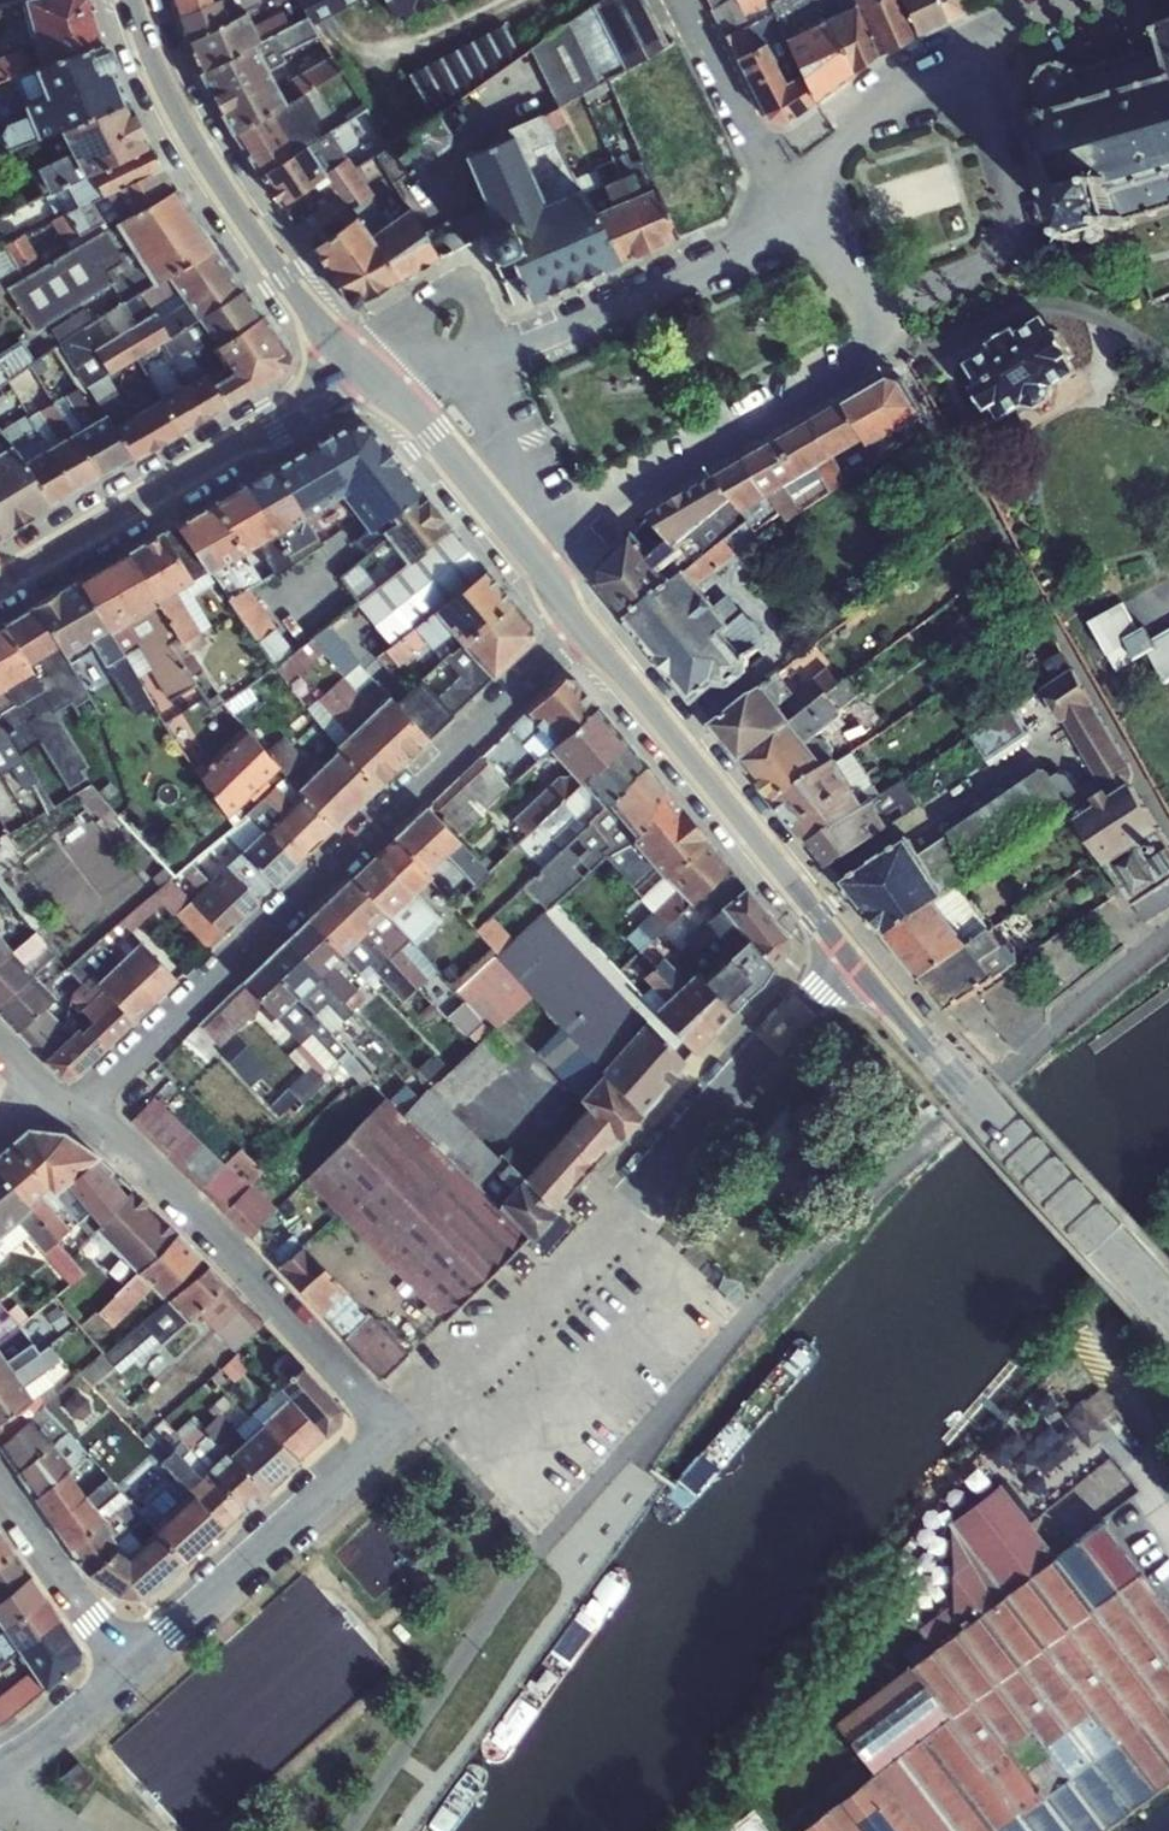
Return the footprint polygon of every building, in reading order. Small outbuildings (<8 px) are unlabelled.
[(43,61),(104,40),(94,6),(92,0),(26,0),(41,54),(43,61)] [(177,15),(210,0),(171,0),(177,15)] [(187,42),(226,21),(232,17),(225,0),(210,0),(177,15),(187,42)] [(232,17),(244,11),(262,3),(260,0),(225,0),(232,17)] [(317,25),(363,0),(303,0),(317,25)] [(395,24),(439,0),(381,0),(395,24)] [(668,45),(645,0),(600,0),(593,5),(625,69),(644,59),(668,45)] [(726,35),(751,23),(737,0),(724,0),(713,6),(726,35)] [(753,22),(773,12),(773,10),(774,9),(770,0),(737,0),(751,23),(753,22)] [(774,9),(787,3),(785,0),(770,0),(774,9)] [(785,39),(827,19),(826,18),(826,17),(818,0),(794,0),(787,3),(774,9),(773,10),(773,12),(785,39)] [(856,5),(854,0),(839,0),(843,10),(856,5)] [(879,52),(916,35),(902,0),(854,0),(856,5),(879,52)] [(916,35),(945,22),(936,0),(902,0),(916,35)] [(945,22),(968,12),(963,0),(936,0),(945,22)] [(608,78),(625,69),(593,5),(531,48),(560,105),(608,78)] [(843,10),(826,17),(826,18),(827,19),(851,72),(877,52),(879,52),(856,5),(843,10)] [(258,43),(253,31),(244,11),(232,17),(226,21),(187,42),(200,72),(254,46),(258,44),(258,43)] [(785,39),(773,12),(753,22),(765,44),(785,82),(801,74),(785,39)] [(253,31),(258,43),(291,26),(286,17),(283,13),(258,24),(253,31)] [(258,44),(254,46),(267,70),(285,60),(281,53),(318,34),(307,18),(291,26),(258,43),(258,44)] [(851,72),(827,19),(785,39),(801,74),(814,100),(851,72)] [(507,21),(411,72),(430,108),(526,57),(507,21)] [(726,35),(737,57),(765,44),(753,22),(751,23),(726,35)] [(1080,235),(1124,222),(1123,218),(1168,205),(1168,25),(1162,27),(1164,31),(1135,39),(1139,55),(1079,72),(1078,69),(1063,62),(1045,68),(1037,82),(1046,111),(1042,112),(1040,116),(1042,121),(1049,123),(1070,191),(1067,192),(1080,235)] [(63,128),(125,101),(111,69),(116,67),(106,44),(104,40),(43,61),(35,65),(47,96),(26,104),(30,114),(40,137),(63,128)] [(765,44),(737,57),(767,119),(784,122),(814,100),(801,74),(785,82),(765,44)] [(222,114),(233,133),(269,116),(285,102),(280,93),(267,70),(254,46),(200,72),(221,113),(222,114)] [(35,65),(43,61),(41,54),(21,49),(0,57),(0,81),(14,75),(14,74),(35,65)] [(280,93),(285,102),(304,92),(341,70),(333,55),(287,82),(285,88),(286,90),(280,93)] [(608,78),(627,122),(645,114),(667,104),(644,59),(625,69),(608,78)] [(26,104),(47,96),(35,65),(14,74),(14,75),(26,104)] [(290,139),(296,149),(306,145),(317,139),(308,126),(320,118),(304,92),(285,102),(269,116),(290,139)] [(92,173),(149,144),(144,135),(146,133),(133,110),(129,111),(125,101),(63,128),(74,152),(85,175),(92,173)] [(560,105),(541,114),(550,131),(566,123),(560,105)] [(398,154),(410,171),(456,140),(438,112),(411,131),(417,141),(398,154)] [(40,137),(30,114),(7,123),(3,132),(3,133),(0,134),(0,152),(9,149),(40,137)] [(533,148),(553,138),(550,131),(541,114),(509,128),(511,134),(514,133),(528,165),(533,164),(535,160),(533,148)] [(627,122),(638,149),(651,182),(671,174),(645,114),(627,122)] [(233,133),(259,174),(297,149),(296,149),(290,139),(269,116),(233,133)] [(306,145),(317,161),(341,144),(331,130),(317,139),(306,145)] [(375,156),(392,183),(410,171),(398,154),(417,141),(411,131),(375,156)] [(592,212),(581,187),(580,187),(544,203),(528,165),(514,133),(511,134),(465,156),(495,227),(486,230),(485,234),(484,238),(491,254),(499,257),(514,307),(620,261),(592,212)] [(528,165),(544,203),(580,187),(575,178),(553,138),(533,148),(535,160),(533,164),(528,165)] [(109,193),(161,165),(149,144),(92,173),(103,196),(109,193)] [(261,177),(282,204),(326,174),(317,161),(306,145),(297,149),(259,174),(261,177)] [(653,186),(651,182),(638,149),(611,161),(618,178),(633,171),(642,191),(653,186)] [(51,191),(67,183),(85,175),(74,152),(39,168),(32,171),(44,195),(51,191)] [(326,174),(356,215),(371,235),(389,221),(347,158),(326,174)] [(651,182),(653,186),(675,238),(724,217),(729,204),(720,185),(707,159),(671,174),(651,182)] [(581,187),(592,212),(612,204),(603,184),(618,178),(611,161),(575,178),(580,187),(581,187)] [(124,216),(176,188),(161,165),(109,193),(124,216)] [(603,184),(612,204),(642,191),(633,171),(618,178),(603,184)] [(92,201),(103,196),(92,173),(85,175),(67,183),(51,191),(44,195),(54,210),(63,207),(66,212),(80,234),(104,220),(92,201)] [(282,204),(296,224),(330,201),(346,221),(356,215),(326,174),(282,204)] [(592,212),(620,261),(634,255),(663,244),(675,238),(653,186),(642,191),(612,204),(592,212)] [(117,221),(157,281),(168,275),(214,248),(176,188),(124,216),(117,221)] [(109,193),(103,196),(92,201),(104,220),(80,234),(66,212),(51,220),(64,240),(71,248),(105,228),(117,221),(124,216),(109,193)] [(310,247),(345,297),(346,297),(350,303),(355,304),(360,300),(362,297),(367,295),(354,274),(385,256),(371,235),(356,215),(346,221),(330,201),(296,224),(312,245),(310,247)] [(385,256),(423,233),(408,207),(389,221),(371,235),(385,256)] [(35,330),(113,280),(123,299),(142,290),(157,281),(117,221),(105,228),(71,248),(43,264),(24,275),(5,243),(2,239),(0,241),(0,287),(3,292),(9,289),(35,330)] [(5,243),(24,275),(43,264),(24,233),(5,243)] [(354,274),(367,295),(390,285),(390,286),(439,258),(437,255),(423,233),(385,256),(354,274)] [(243,289),(214,248),(168,275),(198,316),(243,289)] [(89,386),(110,372),(176,331),(199,317),(198,316),(168,275),(157,281),(142,290),(123,299),(138,323),(96,348),(83,328),(61,343),(89,386)] [(259,315),(243,289),(198,316),(199,317),(218,344),(262,313),(259,315)] [(52,328),(61,343),(83,328),(93,322),(84,308),(52,328)] [(214,384),(226,405),(285,370),(290,356),(289,352),(262,313),(218,344),(217,345),(217,346),(234,372),(214,384)] [(218,344),(199,317),(176,331),(195,358),(217,346),(217,345),(218,344)] [(994,348),(968,364),(980,384),(975,387),(990,411),(995,408),(1004,419),(1027,405),(1040,408),(1053,400),(1057,387),(1080,373),(1070,358),(1073,355),(1058,330),(1055,331),(1046,317),(1019,332),(1017,328),(992,344),(994,348)] [(0,354),(0,384),(34,361),(21,340),(0,354)] [(106,413),(114,425),(134,413),(110,372),(89,386),(106,413)] [(161,397),(180,430),(226,405),(214,384),(206,372),(161,397)] [(867,440),(871,447),(926,416),(905,380),(889,376),(845,401),(867,440)] [(54,401),(75,430),(99,417),(79,387),(54,401)] [(135,457),(180,430),(161,397),(134,413),(114,425),(135,457)] [(51,444),(75,430),(54,401),(29,415),(51,444)] [(845,401),(812,420),(836,458),(867,440),(845,401)] [(99,417),(75,430),(100,478),(135,457),(114,425),(106,413),(99,417)] [(13,444),(24,459),(51,444),(29,415),(3,431),(13,444)] [(926,416),(871,447),(870,448),(878,460),(931,424),(926,416)] [(812,420),(746,459),(770,496),(773,495),(787,486),(819,468),(836,458),(812,420)] [(302,450),(331,500),(342,494),(355,510),(405,468),(372,427),(350,422),(302,450)] [(13,444),(3,431),(0,427),(0,451),(13,444)] [(51,444),(77,491),(100,478),(75,430),(51,444)] [(836,458),(850,479),(878,460),(870,448),(871,447),(867,440),(836,458)] [(53,505),(24,459),(13,444),(0,451),(0,471),(33,516),(53,505)] [(77,491),(51,444),(24,459),(53,505),(77,491)] [(302,450),(274,466),(303,517),(331,500),(302,450)] [(836,458),(819,468),(833,491),(850,479),(836,458)] [(734,498),(745,511),(770,496),(746,459),(718,475),(734,498)] [(277,532),(293,522),(303,517),(274,466),(245,483),(277,532)] [(422,489),(405,468),(355,510),(369,528),(370,530),(379,523),(392,513),(422,489)] [(33,516),(0,471),(0,513),(13,528),(33,516)] [(718,475),(651,514),(676,545),(714,515),(734,498),(718,475)] [(245,483),(214,501),(248,549),(258,543),(277,532),(245,483)] [(787,486),(773,495),(782,511),(789,521),(802,511),(787,486)] [(407,562),(451,525),(422,489),(392,513),(396,520),(384,530),(390,538),(407,562)] [(745,511),(759,531),(782,511),(773,495),(770,496),(745,511)] [(731,535),(726,539),(738,555),(752,571),(755,566),(757,563),(759,558),(760,553),(761,548),(761,542),(759,531),(745,511),(734,498),(714,515),(731,535)] [(210,571),(244,551),(248,549),(214,501),(176,523),(210,570),(210,571)] [(13,528),(0,513),(0,536),(13,528)] [(392,513),(379,523),(384,530),(396,520),(392,513)] [(683,553),(676,545),(651,514),(635,532),(655,556),(653,559),(662,570),(683,553)] [(662,570),(673,582),(688,571),(726,539),(731,535),(714,515),(676,545),(683,553),(662,570)] [(258,543),(275,572),(311,552),(293,522),(277,532),(258,543)] [(210,570),(176,523),(163,531),(193,580),(210,570)] [(370,530),(369,528),(323,567),(334,580),(340,574),(342,576),(359,563),(390,538),(384,530),(379,523),(370,530)] [(484,570),(451,525),(407,562),(361,600),(358,603),(393,643),(415,626),(435,610),(484,570)] [(163,531),(129,551),(157,601),(176,590),(185,584),(193,580),(163,531)] [(600,586),(628,620),(673,582),(662,570),(653,559),(655,556),(635,532),(600,571),(600,586)] [(726,539),(688,571),(699,585),(738,555),(726,539)] [(109,628),(111,632),(126,623),(158,604),(157,601),(129,551),(81,579),(109,628)] [(216,580),(228,597),(248,586),(261,579),(244,551),(210,571),(216,580)] [(359,563),(342,576),(350,587),(367,572),(359,563)] [(210,571),(210,570),(193,580),(185,584),(191,595),(216,580),(210,571)] [(452,630),(465,644),(514,602),(484,570),(435,610),(452,630)] [(673,582),(628,620),(696,703),(719,684),(732,685),(749,672),(750,659),(748,656),(728,632),(733,627),(731,624),(725,617),(716,605),(699,585),(688,571),(673,582)] [(340,574),(334,580),(291,613),(311,639),(314,637),(358,603),(361,600),(350,587),(342,576),(340,574)] [(81,579),(35,605),(65,653),(91,639),(109,628),(81,579)] [(185,584),(176,590),(200,631),(209,625),(191,595),(185,584)] [(228,597),(259,639),(277,626),(248,586),(228,597)] [(157,601),(158,604),(179,637),(181,640),(200,631),(176,590),(157,601)] [(716,605),(725,617),(737,606),(729,595),(716,605)] [(465,645),(494,677),(533,641),(533,624),(514,602),(465,644),(465,645)] [(1090,622),(1109,655),(1129,643),(1127,640),(1139,632),(1123,603),(1090,622)] [(158,604),(126,623),(137,647),(169,699),(196,682),(193,677),(171,642),(179,637),(158,604)] [(65,654),(65,653),(35,605),(4,623),(34,671),(46,664),(64,654),(65,654)] [(415,626),(428,642),(432,646),(452,630),(435,610),(415,626)] [(276,666),(311,639),(291,613),(277,626),(259,639),(276,666)] [(733,627),(728,632),(748,656),(760,646),(762,649),(769,642),(764,635),(762,629),(755,620),(750,618),(746,613),(731,624),(733,627)] [(7,688),(17,704),(44,687),(34,671),(4,623),(0,625),(0,692),(7,688)] [(126,623),(111,632),(123,653),(137,647),(126,623)] [(428,642),(415,626),(393,643),(386,649),(399,665),(428,642)] [(109,662),(123,653),(111,632),(109,628),(91,639),(95,647),(105,664),(109,662)] [(1127,640),(1129,643),(1137,659),(1150,652),(1158,647),(1153,639),(1146,628),(1139,632),(1127,640)] [(1158,647),(1150,652),(1166,682),(1168,681),(1168,630),(1153,639),(1158,647)] [(208,642),(200,631),(181,640),(179,637),(171,642),(193,677),(203,671),(192,651),(208,642)] [(311,639),(276,666),(287,680),(325,651),(314,637),(311,639)] [(95,647),(91,639),(65,653),(71,662),(95,647)] [(494,677),(465,645),(453,655),(451,653),(446,657),(462,674),(439,696),(422,678),(409,690),(441,725),(494,677)] [(1055,681),(1073,669),(1063,651),(1044,662),(1055,681)] [(71,662),(65,653),(65,654),(64,654),(46,664),(51,673),(62,692),(69,704),(75,701),(83,718),(99,710),(71,662)] [(142,683),(123,653),(109,662),(128,692),(142,683)] [(344,675),(359,692),(374,678),(358,662),(344,675)] [(34,671),(44,687),(45,692),(52,703),(65,724),(69,730),(76,725),(45,677),(51,673),(46,664),(34,671)] [(763,685),(794,722),(828,693),(841,683),(828,667),(796,694),(777,671),(763,685)] [(1106,791),(1109,789),(1114,796),(1132,784),(1133,775),(1131,764),(1073,669),(1055,681),(1043,689),(1061,722),(1064,721),(1106,791)] [(364,720),(376,709),(359,692),(344,675),(330,687),(364,720)] [(557,742),(594,708),(597,705),(575,678),(564,677),(528,712),(537,722),(536,723),(542,729),(543,728),(557,742)] [(794,722),(792,723),(808,743),(842,716),(843,709),(842,708),(860,694),(848,678),(841,683),(828,693),(794,722)] [(225,702),(234,713),(257,698),(248,685),(225,702)] [(713,724),(744,761),(792,723),(794,722),(763,685),(753,692),(713,724)] [(0,692),(0,719),(21,752),(39,741),(65,724),(52,703),(45,692),(44,687),(17,704),(7,688),(0,692)] [(307,707),(337,746),(364,720),(330,687),(307,707)] [(213,710),(225,702),(218,693),(207,700),(213,710)] [(364,720),(404,763),(430,738),(390,696),(376,709),(364,720)] [(1032,706),(1028,699),(972,735),(990,766),(1033,737),(1032,706)] [(225,702),(213,710),(216,715),(212,719),(230,739),(248,728),(234,713),(225,702)] [(572,773),(582,783),(583,781),(624,742),(594,708),(557,742),(550,748),(572,773)] [(538,760),(550,748),(557,742),(543,728),(542,729),(536,723),(537,722),(528,712),(509,729),(538,760)] [(21,752),(0,719),(0,769),(3,773),(12,767),(24,787),(38,779),(21,752)] [(377,788),(404,763),(364,720),(337,746),(339,749),(377,788)] [(776,801),(776,802),(827,767),(808,743),(792,723),(744,761),(776,801)] [(69,730),(65,724),(39,741),(68,788),(87,777),(82,768),(88,764),(69,730)] [(200,777),(228,815),(279,766),(265,748),(248,728),(200,777)] [(265,748),(279,766),(284,773),(304,759),(285,734),(265,748)] [(609,802),(645,765),(624,742),(583,781),(592,791),(606,806),(609,802)] [(303,797),(335,828),(377,788),(339,749),(297,791),(303,797)] [(837,761),(866,805),(874,800),(880,793),(853,751),(837,761)] [(481,756),(433,803),(462,833),(487,809),(485,807),(509,786),(481,756)] [(776,802),(810,842),(866,805),(837,761),(827,767),(776,802)] [(637,835),(676,801),(665,789),(665,788),(645,765),(609,802),(637,835)] [(951,835),(976,872),(1061,815),(1074,806),(1053,776),(1049,770),(1043,769),(950,833),(951,835)] [(1053,776),(1074,806),(1075,809),(1087,801),(1069,773),(1061,772),(1053,776)] [(561,801),(582,783),(572,773),(568,776),(559,776),(513,818),(527,833),(537,823),(561,801)] [(277,785),(296,804),(303,797),(297,791),(286,775),(277,785)] [(880,793),(874,800),(890,825),(920,805),(903,780),(880,793)] [(592,791),(583,781),(582,783),(537,823),(553,837),(575,816),(588,804),(589,795),(592,791)] [(92,784),(77,793),(101,818),(102,816),(112,808),(112,807),(92,784)] [(1081,824),(1109,865),(1163,830),(1132,784),(1114,796),(1109,789),(1106,791),(1095,798),(1099,805),(1093,809),(1078,819),(1081,824)] [(263,814),(275,825),(285,815),(296,804),(277,785),(255,806),(263,814)] [(285,815),(316,847),(335,828),(303,797),(296,804),(285,815)] [(810,842),(830,866),(891,826),(890,825),(874,800),(866,805),(810,842)] [(665,877),(705,836),(683,809),(676,801),(637,835),(632,841),(657,868),(665,877)] [(1075,809),(1074,806),(1061,815),(1073,832),(1081,824),(1078,819),(1093,809),(1087,801),(1075,809)] [(580,858),(591,870),(607,854),(632,841),(637,835),(609,802),(606,806),(588,821),(590,823),(526,886),(547,908),(548,909),(556,902),(583,877),(573,866),(580,858)] [(427,807),(395,838),(428,871),(446,854),(460,840),(427,807)] [(124,820),(112,808),(102,816),(114,829),(124,820)] [(242,852),(262,830),(255,822),(248,813),(225,833),(242,852)] [(255,822),(262,830),(268,832),(275,825),(263,814),(255,822)] [(268,832),(299,864),(316,847),(285,815),(275,825),(268,832)] [(210,883),(242,917),(260,900),(276,887),(299,864),(268,832),(262,830),(242,852),(210,883)] [(1109,865),(1136,904),(1168,881),(1155,860),(1168,851),(1168,839),(1163,830),(1109,865)] [(922,854),(948,893),(959,885),(976,872),(951,835),(922,854)] [(665,877),(691,904),(701,895),(729,867),(731,865),(705,836),(665,877)] [(910,837),(846,882),(886,935),(887,935),(937,902),(948,893),(922,854),(910,837)] [(428,871),(395,838),(375,856),(413,895),(416,892),(432,876),(427,872),(428,871)] [(460,840),(446,854),(475,885),(490,871),(460,840)] [(632,841),(607,854),(635,888),(657,868),(632,841)] [(1155,860),(1168,881),(1168,851),(1155,860)] [(413,895),(375,856),(354,878),(388,913),(391,916),(413,895)] [(201,891),(210,883),(194,864),(188,870),(192,875),(189,878),(201,891)] [(161,887),(171,878),(175,874),(166,865),(152,877),(161,887)] [(701,895),(715,914),(723,908),(745,887),(729,867),(701,895)] [(672,922),(691,904),(665,877),(641,898),(653,912),(639,925),(626,936),(640,951),(653,938),(654,938),(661,932),(666,927),(667,927),(672,922)] [(192,901),(193,899),(171,878),(161,887),(153,893),(163,902),(175,915),(176,914),(192,901)] [(388,913),(354,878),(331,900),(366,934),(388,913)] [(1136,904),(1148,921),(1168,907),(1168,881),(1136,904)] [(192,901),(224,935),(242,917),(210,883),(201,891),(193,899),(192,901)] [(937,902),(971,944),(991,929),(959,885),(948,893),(937,902)] [(723,908),(771,965),(786,950),(786,936),(746,886),(745,887),(723,908)] [(413,895),(391,916),(407,933),(417,943),(442,919),(416,892),(413,895)] [(133,931),(163,902),(153,893),(98,939),(119,962),(140,941),(133,931)] [(672,922),(684,936),(706,918),(708,920),(715,914),(701,895),(691,904),(672,922)] [(366,934),(331,900),(309,920),(343,954),(344,953),(365,935),(366,934)] [(206,952),(224,935),(192,901),(176,914),(206,952)] [(547,908),(544,911),(560,929),(572,918),(556,902),(548,909),(547,908)] [(971,944),(937,902),(887,935),(922,978),(972,945),(971,944)] [(760,982),(771,965),(723,908),(715,914),(708,920),(733,951),(720,963),(719,962),(747,992),(749,991),(760,982)] [(496,956),(533,996),(558,1023),(603,1070),(646,1021),(560,929),(544,911),(514,939),(498,954),(496,956)] [(391,916),(388,913),(366,934),(365,935),(390,960),(415,987),(427,976),(400,947),(396,943),(407,933),(391,916)] [(476,929),(498,954),(514,939),(492,915),(476,929)] [(733,951),(708,920),(706,918),(684,936),(688,942),(679,952),(699,970),(703,976),(719,962),(720,963),(733,951)] [(343,954),(309,920),(286,942),(321,976),(333,964),(343,955),(343,954)] [(688,942),(684,936),(672,922),(667,927),(666,927),(661,932),(679,952),(688,942)] [(972,945),(996,976),(1018,961),(1004,946),(991,929),(971,944),(972,945)] [(36,931),(13,953),(25,964),(47,943),(36,931)] [(13,953),(0,933),(0,962),(13,953)] [(390,960),(365,935),(344,953),(361,971),(369,963),(377,972),(380,970),(405,997),(415,987),(390,960)] [(98,982),(119,962),(98,939),(77,958),(92,975),(98,982)] [(177,979),(140,941),(119,962),(155,1000),(177,979)] [(321,976),(286,942),(265,962),(298,997),(320,976),(321,976)] [(972,945),(922,978),(947,1010),(996,976),(972,945)] [(35,975),(25,964),(13,953),(0,962),(0,1002),(35,975)] [(464,1000),(490,1029),(494,1033),(533,996),(496,956),(495,955),(457,991),(464,1000)] [(652,986),(667,1001),(687,981),(664,957),(644,977),(652,986)] [(75,991),(92,975),(77,958),(60,975),(75,991)] [(105,989),(135,1019),(155,1000),(119,962),(98,982),(105,989)] [(298,997),(265,962),(244,982),(277,1017),(278,1016),(298,998),(298,997)] [(747,992),(719,962),(703,976),(727,1007),(734,1008),(747,992)] [(320,976),(354,1010),(366,997),(333,964),(321,976),(320,976)] [(694,1053),(734,1008),(727,1007),(703,976),(699,970),(687,981),(667,1001),(656,1011),(694,1053)] [(56,997),(35,975),(0,1002),(0,1014),(17,1032),(47,1005),(56,997)] [(92,975),(75,991),(73,998),(83,1009),(105,989),(98,982),(92,975)] [(322,1023),(331,1033),(354,1010),(344,1001),(320,976),(298,997),(298,998),(322,1023)] [(277,1017),(244,982),(200,1024),(221,1046),(260,1009),(271,1021),(277,1017)] [(643,995),(656,1011),(667,1001),(652,986),(643,995)] [(93,1020),(112,1040),(135,1019),(105,989),(83,1009),(93,1020)] [(278,1016),(302,1042),(326,1068),(337,1058),(354,1074),(362,1066),(345,1050),(331,1033),(298,998),(278,1016)] [(476,1044),(490,1029),(464,1000),(449,1015),(476,1044)] [(47,1005),(17,1032),(45,1060),(79,1027),(79,1021),(69,1011),(65,1024),(47,1005)] [(82,1031),(79,1027),(45,1060),(60,1076),(74,1076),(112,1040),(93,1020),(82,1031)] [(604,1072),(642,1112),(686,1062),(647,1020),(646,1021),(603,1070),(604,1072)] [(534,1049),(580,1098),(604,1072),(603,1070),(558,1023),(534,1049)] [(476,1044),(439,1080),(460,1101),(464,1105),(515,1055),(494,1033),(490,1029),(476,1044)] [(238,1036),(222,1052),(253,1084),(269,1068),(238,1036)] [(433,1052),(417,1067),(428,1078),(444,1063),(433,1052)] [(619,1138),(642,1112),(604,1072),(580,1098),(588,1107),(619,1138)] [(439,1080),(429,1090),(450,1110),(460,1101),(439,1080)] [(403,1112),(477,1184),(500,1158),(450,1110),(429,1090),(427,1088),(403,1112)] [(131,1121),(225,1212),(248,1187),(236,1176),(225,1165),(154,1096),(131,1121)] [(424,1299),(443,1318),(530,1235),(500,1203),(477,1184),(403,1112),(387,1096),(305,1179),(316,1191),(329,1204),(339,1214),(404,1279),(424,1299)] [(526,1178),(524,1180),(555,1208),(619,1138),(588,1107),(526,1178)] [(27,1129),(11,1144),(48,1186),(54,1193),(77,1173),(98,1155),(64,1133),(27,1129)] [(0,1153),(0,1172),(27,1204),(40,1193),(48,1186),(11,1144),(0,1153)] [(225,1165),(236,1176),(253,1159),(241,1147),(225,1165)] [(500,1158),(477,1184),(500,1203),(522,1178),(524,1180),(526,1178),(509,1162),(504,1155),(500,1158)] [(236,1176),(248,1187),(253,1182),(264,1170),(253,1159),(236,1176)] [(18,1220),(31,1208),(27,1204),(0,1172),(0,1235),(18,1220)] [(100,1201),(77,1173),(54,1193),(78,1222),(100,1201)] [(522,1178),(500,1203),(530,1235),(556,1209),(555,1208),(524,1180),(522,1178)] [(316,1191),(305,1179),(298,1189),(301,1192),(312,1193),(316,1191)] [(122,1180),(100,1201),(78,1222),(88,1234),(101,1223),(132,1191),(122,1180)] [(225,1212),(249,1235),(277,1207),(253,1182),(248,1187),(225,1212)] [(155,1212),(132,1191),(101,1223),(122,1245),(155,1212)] [(31,1208),(18,1220),(29,1233),(44,1252),(58,1240),(71,1229),(40,1193),(27,1204),(31,1208)] [(339,1214),(329,1204),(324,1208),(333,1218),(339,1214)] [(178,1233),(155,1212),(122,1245),(144,1266),(178,1233)] [(18,1220),(0,1235),(0,1237),(4,1241),(12,1248),(29,1233),(18,1220)] [(144,1266),(138,1271),(154,1287),(162,1295),(201,1255),(178,1233),(144,1266)] [(279,1261),(282,1264),(303,1246),(293,1235),(280,1246),(277,1250),(276,1253),(277,1258),(279,1261)] [(44,1252),(71,1284),(86,1271),(58,1240),(44,1252)] [(279,1266),(322,1313),(347,1290),(304,1245),(303,1246),(282,1264),(279,1266)] [(198,1312),(227,1283),(209,1265),(171,1298),(191,1318),(198,1312)] [(138,1271),(98,1312),(112,1327),(154,1287),(138,1271)] [(718,1285),(736,1303),(746,1292),(739,1280),(727,1274),(718,1285)] [(400,1324),(424,1299),(404,1279),(380,1303),(400,1324)] [(198,1312),(216,1331),(244,1305),(227,1283),(198,1312)] [(322,1313),(344,1337),(370,1314),(347,1290),(322,1313)] [(47,1303),(70,1331),(79,1325),(55,1296),(47,1303)] [(162,1344),(191,1318),(171,1298),(105,1354),(82,1375),(92,1387),(115,1366),(120,1373),(139,1357),(142,1361),(162,1344)] [(244,1305),(216,1331),(234,1351),(263,1324),(244,1305)] [(9,1333),(19,1324),(10,1314),(1,1322),(0,1321),(0,1341),(9,1333)] [(370,1314),(344,1337),(379,1375),(386,1375),(408,1354),(370,1314)] [(14,1371),(50,1345),(40,1331),(19,1347),(9,1333),(0,1341),(0,1351),(14,1371)] [(50,1345),(14,1371),(33,1397),(40,1393),(47,1387),(39,1376),(61,1360),(50,1345)] [(14,1371),(0,1351),(0,1381),(14,1371)] [(288,1395),(292,1399),(328,1433),(342,1424),(344,1408),(293,1355),(280,1368),(289,1379),(280,1387),(288,1395)] [(33,1397),(14,1371),(0,1381),(0,1420),(33,1397)] [(33,1417),(43,1405),(46,1402),(40,1393),(33,1397),(0,1420),(0,1445),(33,1417)] [(230,1455),(246,1440),(222,1413),(232,1403),(223,1394),(207,1410),(215,1418),(206,1426),(230,1455)] [(264,1423),(299,1460),(328,1433),(292,1399),(264,1423)] [(1080,1402),(1065,1416),(1089,1448),(1109,1434),(1085,1402),(1082,1403),(1080,1402)] [(54,1442),(68,1431),(43,1405),(33,1417),(54,1442)] [(233,1458),(230,1455),(204,1428),(206,1426),(193,1414),(174,1432),(189,1449),(209,1469),(215,1475),(233,1458)] [(17,1471),(54,1442),(33,1417),(0,1445),(0,1446),(17,1471)] [(246,1440),(281,1477),(299,1460),(264,1423),(246,1440)] [(75,1466),(89,1454),(68,1431),(54,1442),(75,1466)] [(161,1459),(162,1460),(167,1456),(152,1439),(146,1444),(160,1460),(161,1459)] [(233,1458),(267,1490),(281,1477),(246,1440),(230,1455),(233,1458)] [(36,1497),(68,1471),(75,1466),(54,1442),(17,1471),(36,1497)] [(162,1460),(190,1487),(202,1476),(183,1456),(176,1449),(167,1456),(162,1460)] [(202,1476),(209,1469),(189,1449),(183,1456),(202,1476)] [(75,1466),(68,1471),(87,1494),(108,1476),(89,1454),(75,1466)] [(1168,1784),(1168,1607),(1103,1519),(1138,1492),(1112,1456),(1031,1523),(997,1485),(944,1520),(952,1627),(925,1649),(914,1636),(900,1647),(911,1660),(833,1723),(873,1771),(799,1830),(1106,1830),(1168,1784)] [(191,1493),(225,1527),(267,1490),(233,1458),(215,1475),(209,1469),(202,1476),(190,1487),(188,1489),(191,1493)] [(191,1493),(188,1489),(190,1487),(162,1460),(161,1459),(160,1460),(146,1471),(158,1483),(178,1505),(191,1493)] [(36,1497),(52,1520),(87,1494),(68,1471),(36,1497)] [(52,1520),(71,1548),(103,1522),(107,1519),(107,1518),(97,1507),(120,1489),(108,1476),(87,1494),(52,1520)] [(150,1523),(153,1528),(178,1505),(158,1483),(141,1500),(144,1504),(138,1510),(145,1517),(150,1523)] [(186,1563),(225,1527),(191,1493),(178,1505),(153,1528),(157,1532),(181,1558),(186,1563)] [(107,1518),(107,1519),(103,1522),(115,1541),(145,1517),(138,1510),(129,1500),(107,1518)] [(145,1517),(115,1541),(119,1547),(117,1549),(129,1556),(143,1544),(135,1536),(150,1523),(145,1517)] [(103,1522),(71,1548),(90,1572),(117,1549),(119,1547),(115,1541),(103,1522)] [(0,1531),(0,1563),(15,1552),(0,1531)] [(90,1572),(91,1573),(120,1594),(140,1596),(181,1558),(157,1532),(143,1544),(129,1556),(117,1549),(90,1572)] [(15,1552),(0,1563),(0,1600),(30,1575),(15,1552)] [(30,1575),(0,1600),(0,1622),(19,1650),(61,1619),(30,1575)] [(31,1668),(72,1634),(61,1619),(19,1650),(19,1651),(31,1668)] [(2,1653),(6,1660),(19,1651),(19,1650),(0,1622),(0,1655),(2,1653)] [(33,1671),(45,1689),(80,1661),(82,1649),(72,1634),(31,1668),(33,1671)] [(45,1689),(33,1671),(0,1698),(0,1724),(45,1689)] [(769,1813),(745,1830),(783,1830),(769,1813)]
